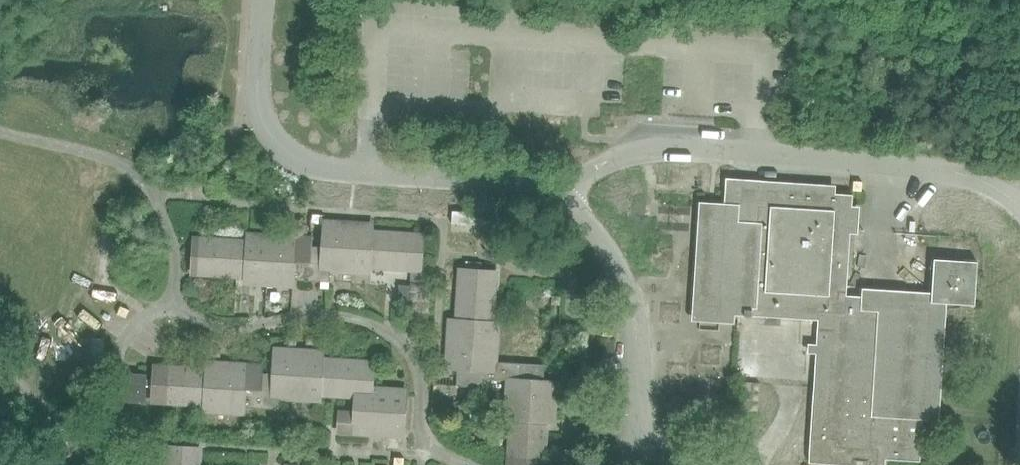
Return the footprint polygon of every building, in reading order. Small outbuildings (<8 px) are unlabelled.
[(877,459),(878,459),(920,462),(923,420),(938,421),(947,304),(974,306),(977,262),(934,259),(931,301),(846,295),(851,222),(858,222),(859,207),(852,206),(852,195),(759,190),(759,181),(725,179),(724,196),(724,205),(727,205),(727,220),(706,219),(700,313),(818,321),(809,455),(853,458),(853,449),(877,451),(877,459)] [(452,224),(487,227),(500,228),(501,215),(452,212),(452,224)] [(321,263),(294,262),(292,280),(320,282),(330,282),(330,271),(356,272),(357,266),(421,270),(422,249),(419,249),(420,234),(370,231),(370,226),(355,225),(354,228),(345,228),(345,222),(323,221),(322,233),(322,244),(321,263)] [(109,278),(121,279),(123,230),(110,230),(109,278)] [(487,235),(487,246),(499,247),(500,236),(499,236),(487,235)] [(194,253),(192,274),(245,277),(258,278),(258,284),(292,286),(292,280),(294,262),(321,263),(322,244),(313,244),(313,238),(295,237),(274,236),(274,241),(265,240),(265,237),(255,237),(249,237),(249,241),(200,239),(199,253),(194,253)] [(446,368),(450,368),(457,368),(456,386),(485,387),(486,379),(507,380),(506,406),(511,407),(511,420),(510,438),(508,464),(544,464),(545,457),(547,419),(552,419),(552,416),(552,408),(550,407),(551,398),(555,398),(556,381),(544,381),(544,374),(545,365),(514,363),(496,362),(497,335),(491,335),(492,320),(495,275),(480,275),(480,270),(458,269),(457,285),(455,321),(452,321),(451,337),(454,337),(453,347),(450,346),(447,346),(446,368)] [(408,321),(429,323),(431,284),(411,283),(408,321)] [(306,337),(306,345),(326,346),(327,338),(306,337)] [(66,339),(65,364),(102,366),(102,363),(103,355),(103,341),(66,339)] [(200,356),(221,358),(222,350),(201,348),(200,356)] [(272,373),(271,397),(280,398),(308,399),(308,394),(322,394),(355,396),(356,387),(372,388),(372,377),(369,376),(369,362),(321,359),(321,353),(314,353),(305,353),(305,355),(296,355),(296,349),(274,349),(273,361),(272,373)] [(124,373),(123,403),(145,404),(147,387),(153,387),(152,402),(167,403),(198,405),(216,406),(216,411),(243,413),(243,407),(251,408),(270,409),(280,409),(280,398),(271,397),(272,373),(263,372),(264,365),(246,365),(229,364),(229,368),(220,368),(220,366),(209,365),(208,370),(154,367),(153,380),(147,380),(147,375),(124,373)] [(548,374),(565,375),(569,375),(569,367),(549,366),(548,374)] [(737,410),(758,411),(760,383),(739,382),(737,410)] [(339,406),(337,432),(368,434),(389,435),(398,436),(403,436),(404,430),(406,396),(406,390),(372,388),(356,387),(355,396),(355,407),(339,406)] [(703,406),(711,406),(712,397),(703,397),(703,406)] [(200,452),(186,451),(186,447),(164,446),(163,464),(199,464),(200,452)]
